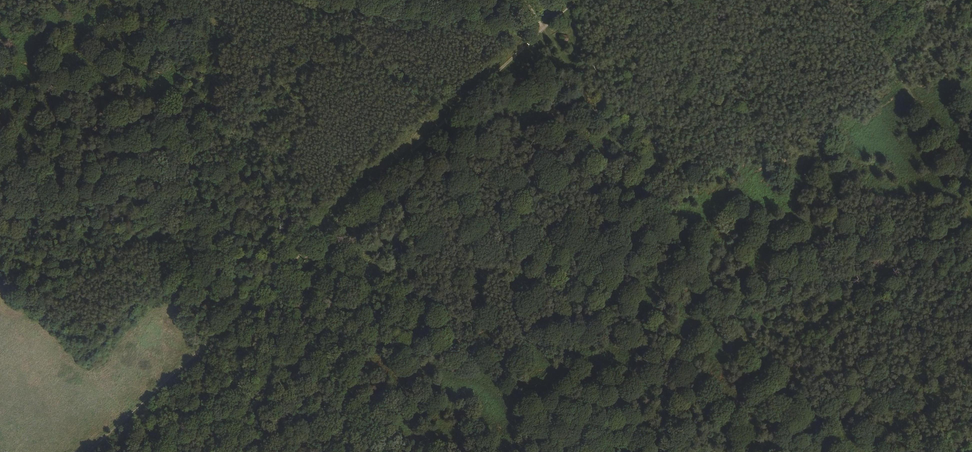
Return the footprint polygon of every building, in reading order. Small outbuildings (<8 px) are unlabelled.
[(569,36),(561,34),(559,41),(567,43),(569,36)]
